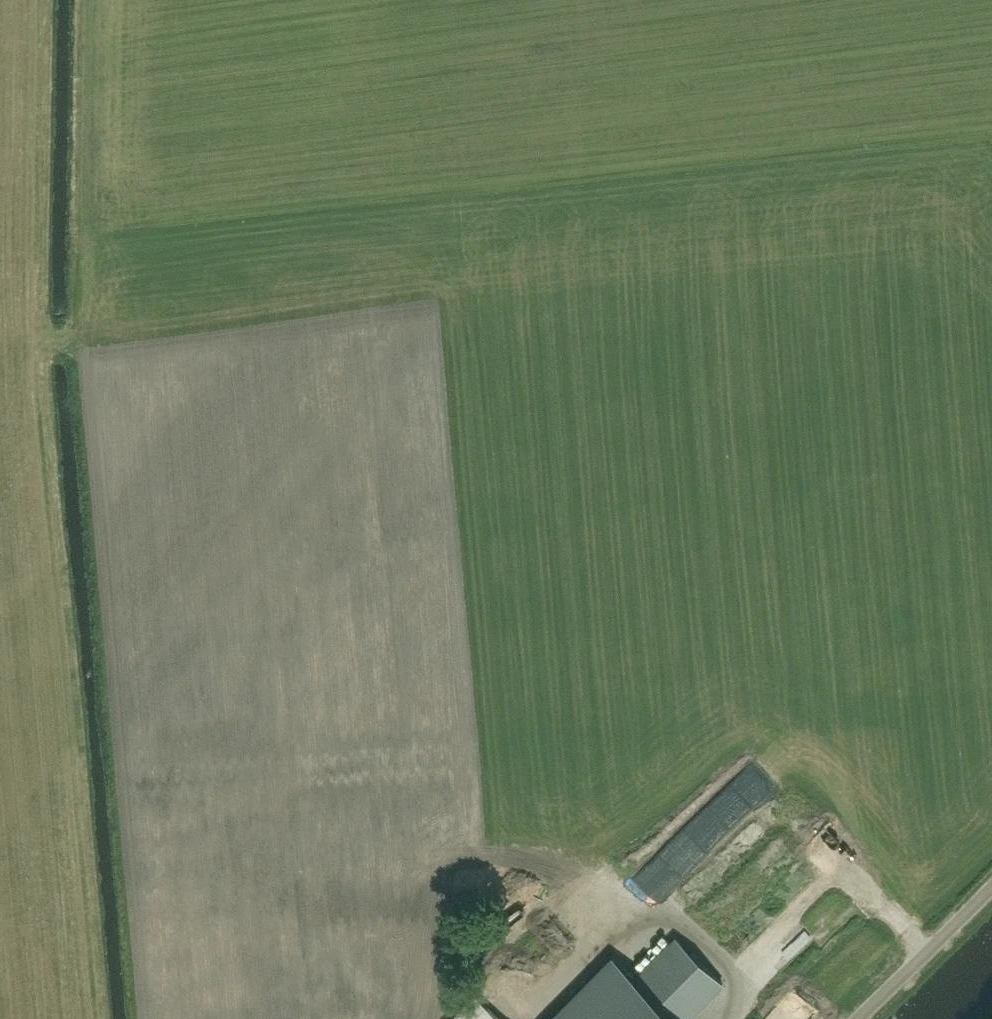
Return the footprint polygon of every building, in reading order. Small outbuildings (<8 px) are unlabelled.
[(674,914),(694,906),(687,886),(666,894),(674,914)] [(607,950),(615,934),(603,928),(596,944),(607,950)] [(723,983),(677,938),(637,979),(615,958),(616,957),(615,957),(554,1018),(687,1018),(723,983)]
